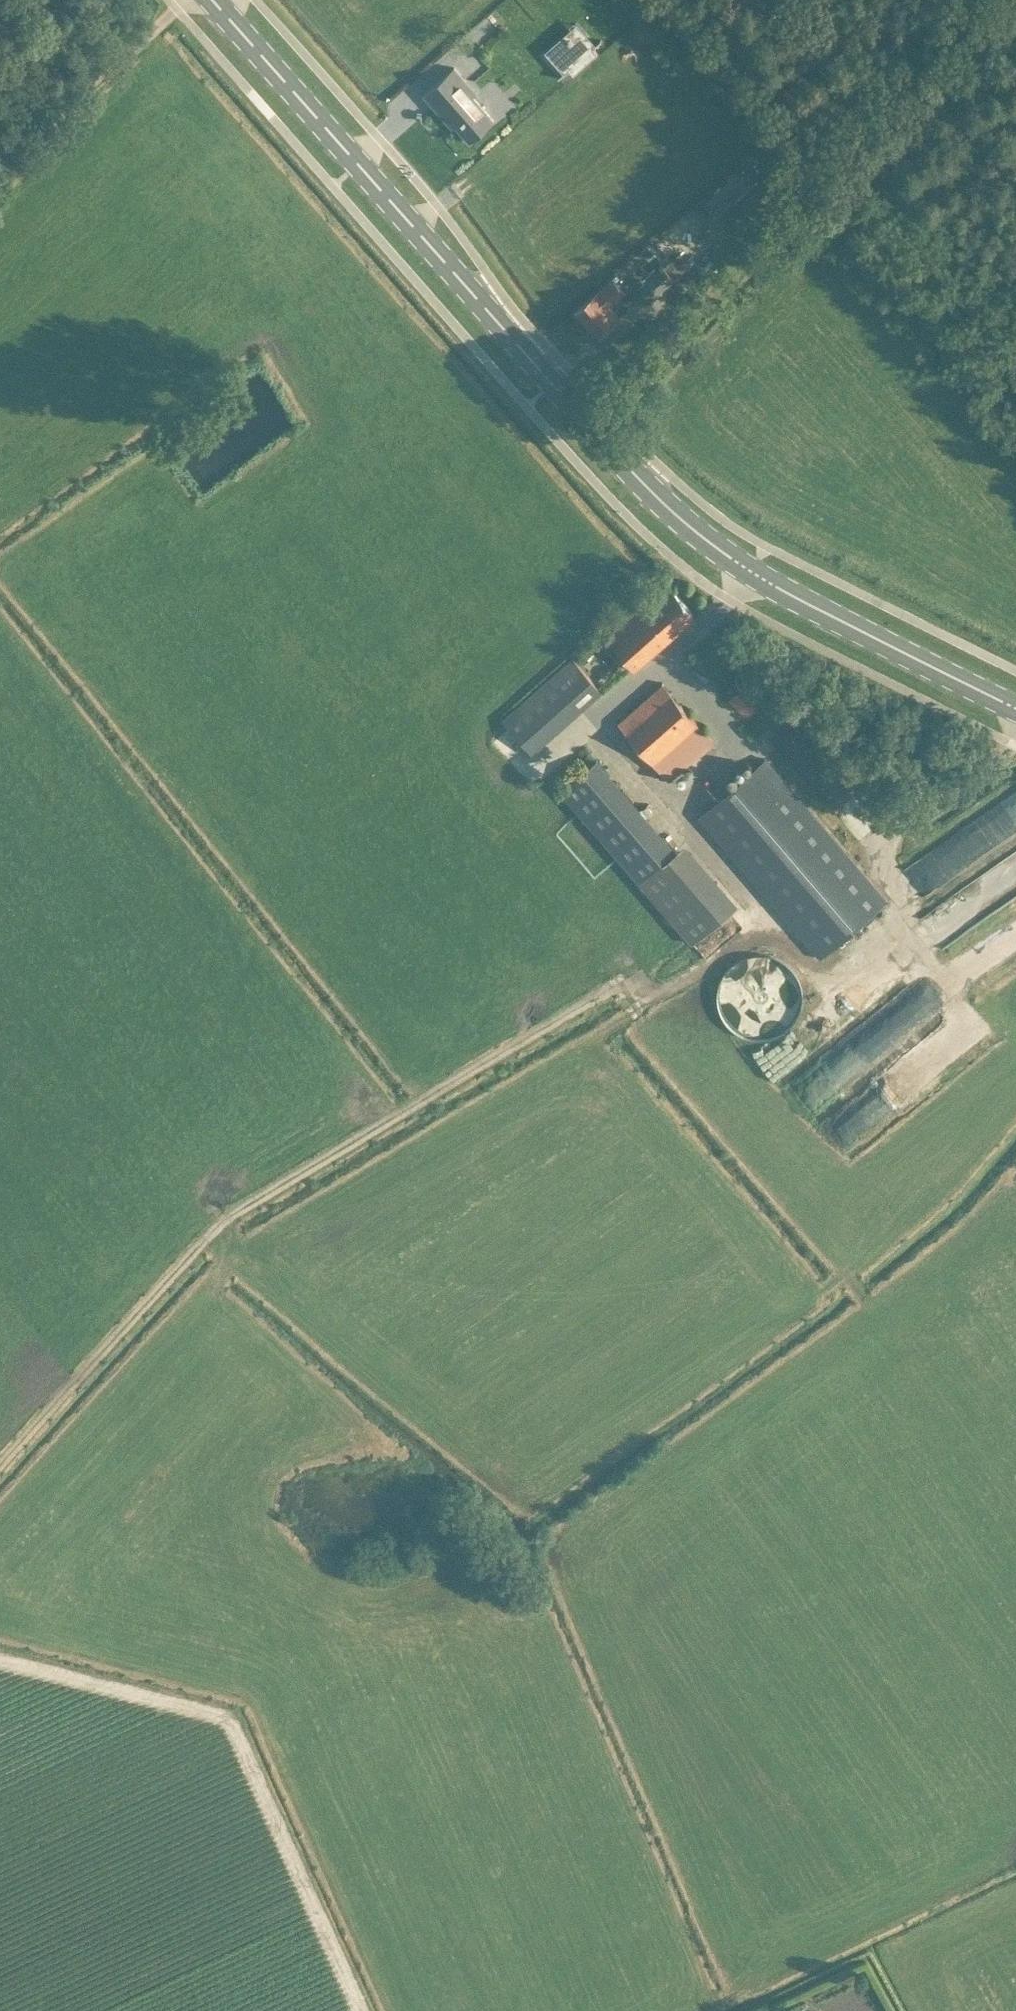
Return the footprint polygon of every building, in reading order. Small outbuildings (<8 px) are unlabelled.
[(570,69),(574,74),(598,53),(594,47),(596,45),(586,34),(555,61),(565,71),(566,72),(570,69)] [(471,141),(486,128),(496,119),(476,96),(480,92),(457,66),(439,81),(424,94),(446,120),(450,117),(471,141)] [(651,300),(692,264),(681,251),(640,287),(651,300)] [(598,336),(612,323),(620,316),(610,305),(626,290),(614,277),(591,298),(576,311),(598,336)] [(637,668),(682,628),(697,615),(674,590),(646,614),(640,606),(624,619),(608,634),(637,668)] [(603,692),(572,657),(503,719),(533,752),(603,692)] [(746,682),(728,698),(746,717),(763,701),(746,682)] [(672,778),(699,754),(714,741),(664,683),(621,720),(672,778)] [(560,790),(640,881),(694,942),(739,902),(685,841),(677,848),(597,758),(560,790)] [(767,891),(793,922),(822,956),(888,900),(766,758),(751,771),(701,814),(767,891)] [(727,1025),(797,1034),(806,964),(736,955),(727,1025)]
